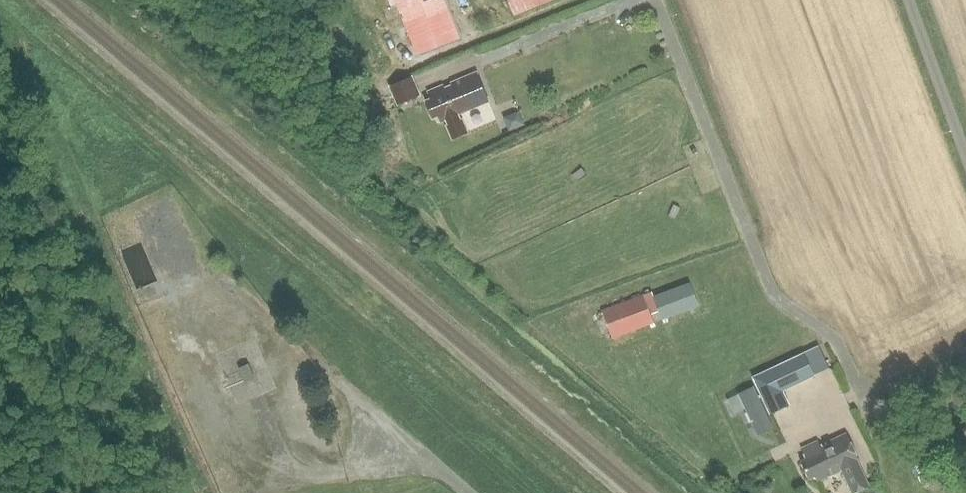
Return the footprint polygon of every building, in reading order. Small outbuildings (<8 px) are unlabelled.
[(400,3),(403,11),(427,2),(426,0),(408,0),(400,3)] [(462,40),(447,0),(433,0),(427,2),(403,11),(420,56),(462,40)] [(459,115),(490,102),(478,72),(430,92),(433,98),(427,100),(435,118),(440,116),(443,122),(449,120),(451,124),(448,126),(453,138),(469,131),(463,118),(460,119),(459,115)] [(418,95),(411,76),(389,85),(396,104),(418,95)] [(513,128),(529,121),(524,109),(508,115),(513,128)] [(654,296),(663,320),(697,307),(688,283),(654,296)] [(655,322),(645,293),(603,309),(613,338),(655,322)] [(804,352),(752,377),(770,415),(789,406),(781,391),(815,375),(804,352)] [(253,379),(247,364),(237,368),(243,383),(253,379)] [(817,483),(842,471),(852,492),(857,492),(870,487),(858,463),(860,462),(846,433),(825,443),(826,445),(823,447),(822,445),(820,445),(818,440),(801,449),(806,459),(801,462),(810,481),(815,479),(817,483)]
